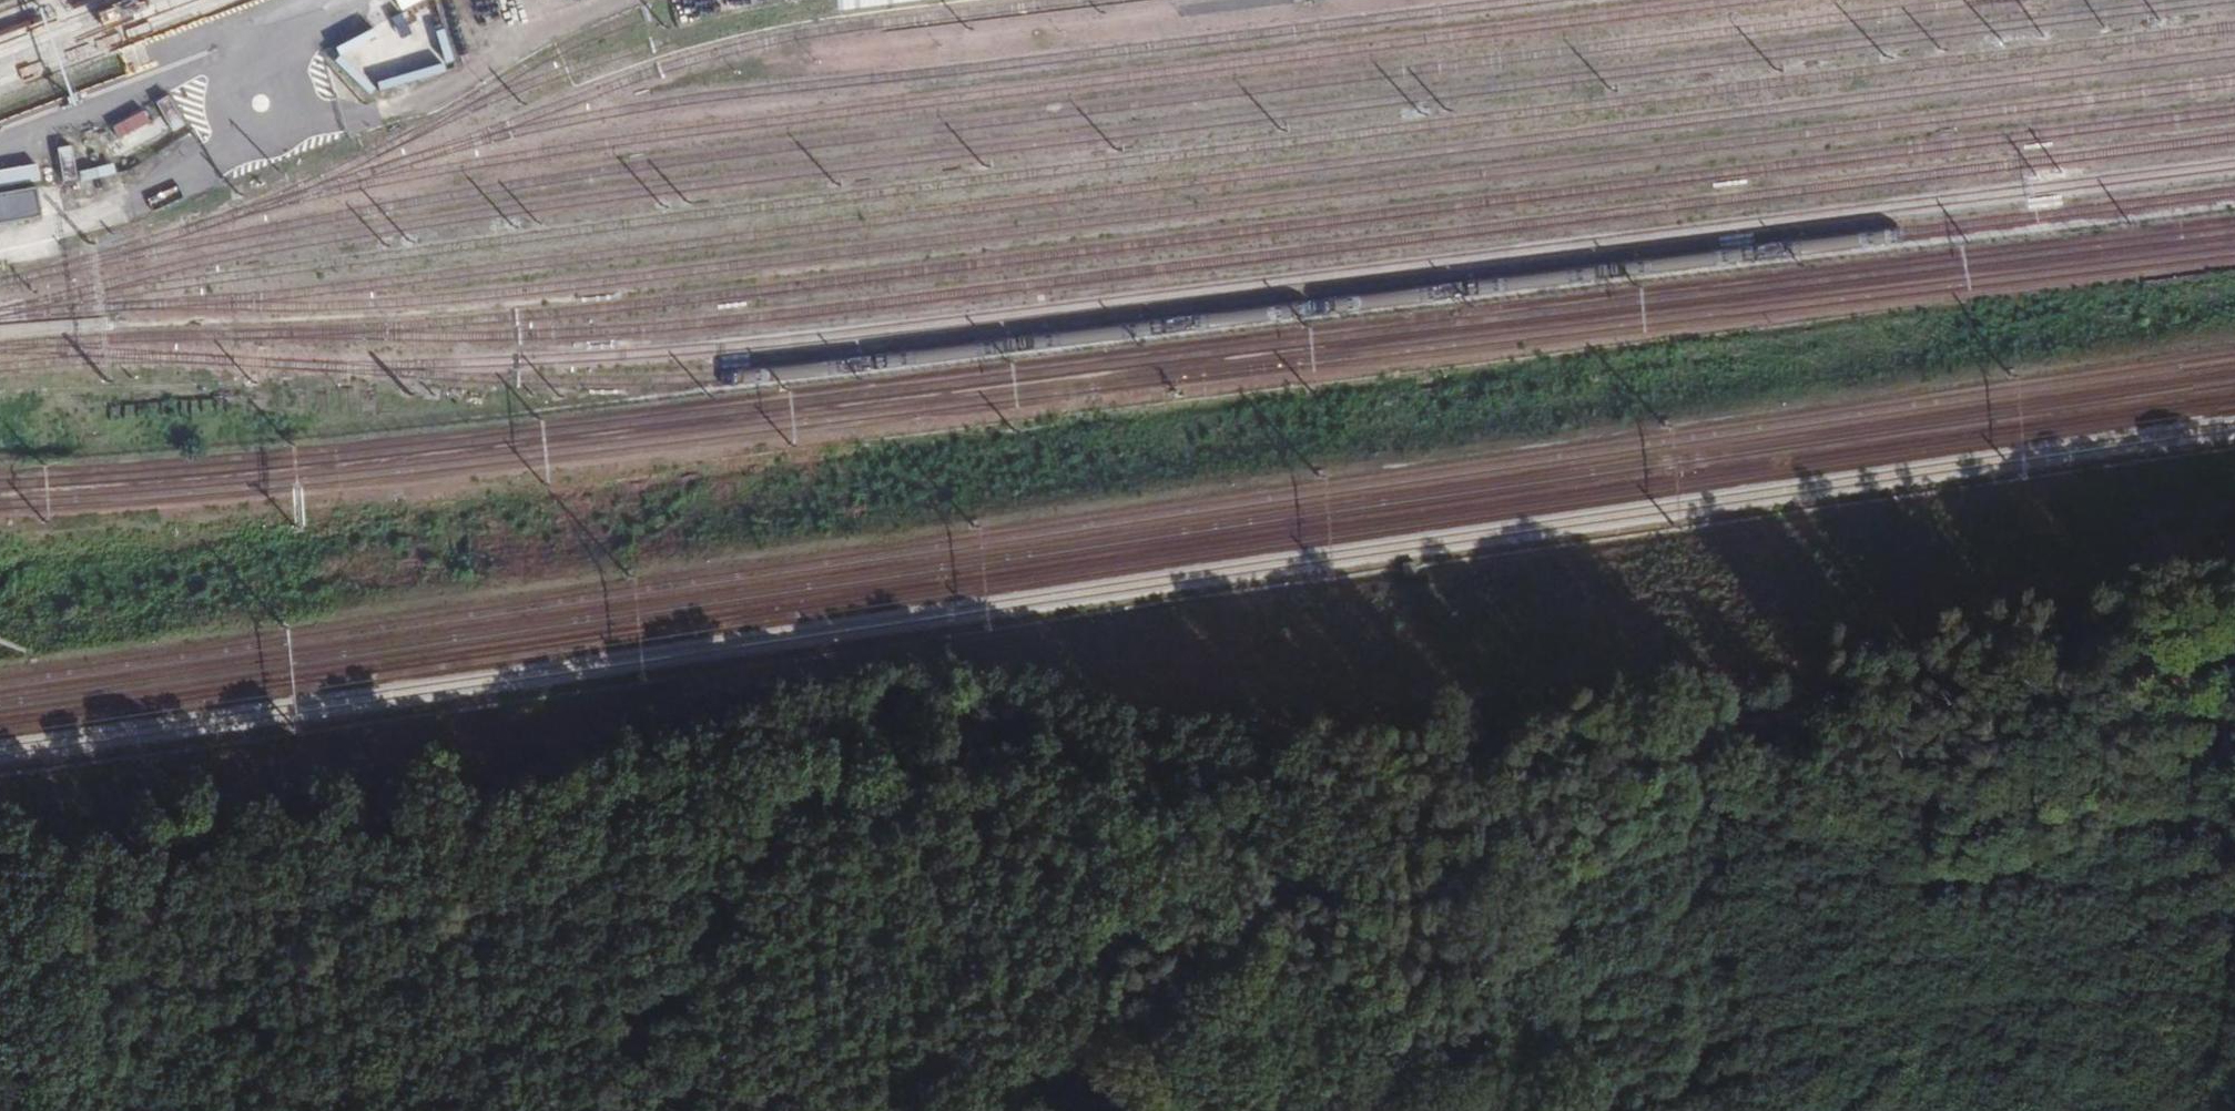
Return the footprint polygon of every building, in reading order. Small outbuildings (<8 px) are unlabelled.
[(694,0),(676,0),(674,14),(691,17),(694,0)] [(369,60),(372,86),(439,77),(436,52),(369,60)] [(184,110),(221,87),(214,74),(176,97),(184,110)] [(140,111),(108,126),(115,139),(147,124),(140,111)] [(29,189),(0,194),(0,225),(34,219),(29,189)]
